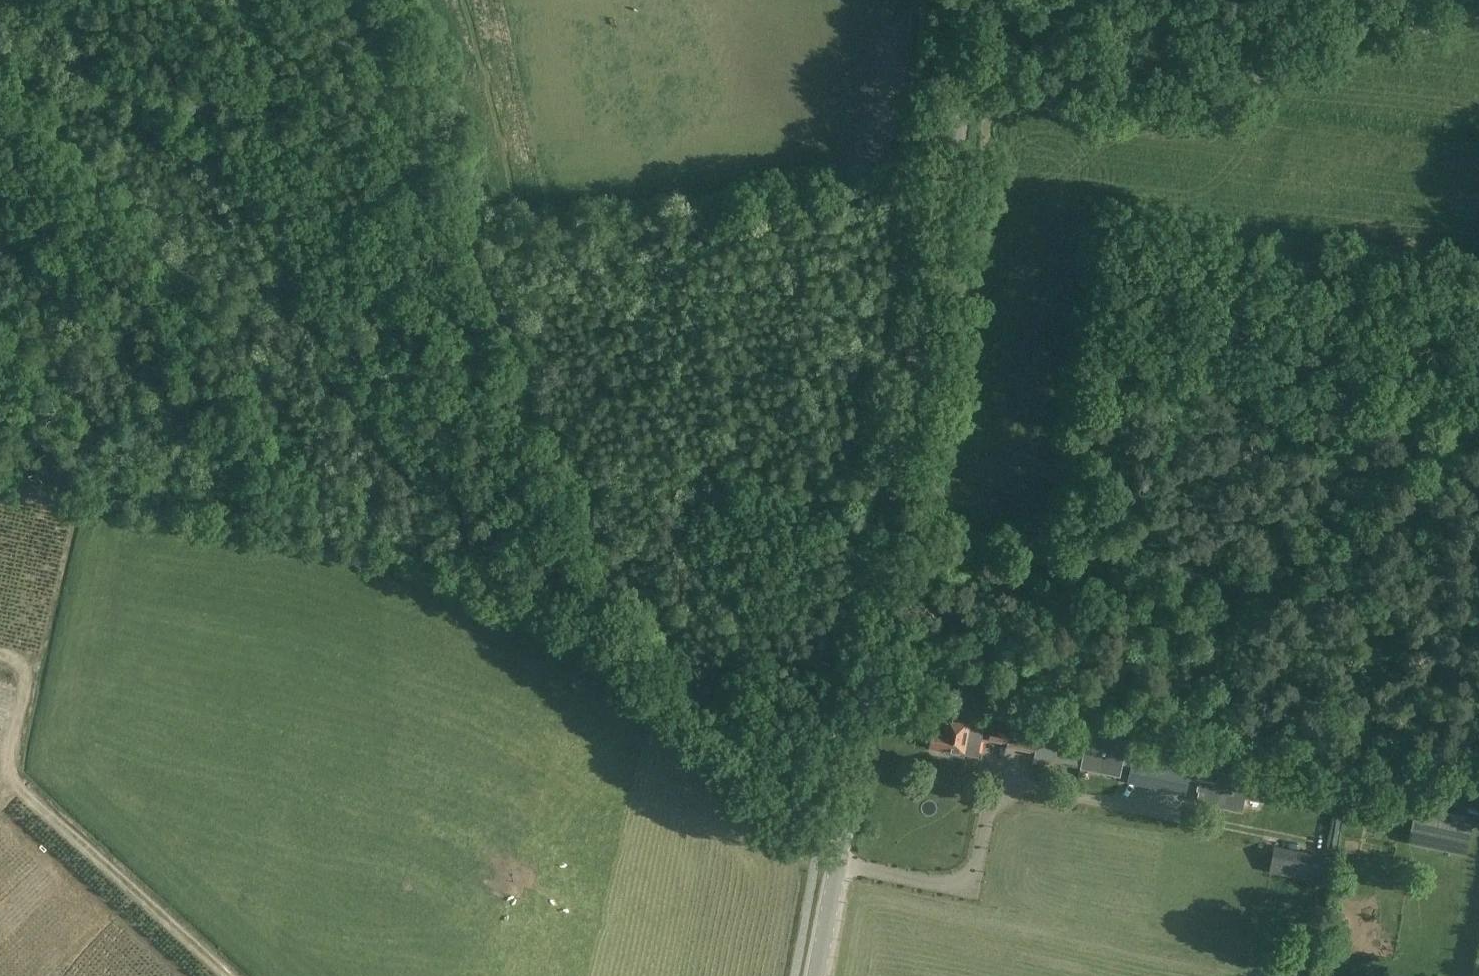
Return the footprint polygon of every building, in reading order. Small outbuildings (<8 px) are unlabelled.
[(964,756),(971,711),(960,709),(958,716),(946,714),(944,728),(933,726),(930,745),(946,747),(945,753),(964,756)] [(1015,711),(1011,729),(1008,744),(1036,750),(1039,736),(1043,717),(1015,711)] [(992,725),(989,739),(989,740),(1008,744),(1011,729),(992,725)] [(1082,745),(1077,767),(1081,768),(1080,768),(1121,777),(1123,764),(1131,765),(1133,756),(1145,758),(1147,746),(1147,744),(1128,740),(1128,741),(1088,732),(1085,746),(1082,745)] [(1077,767),(1082,745),(1039,736),(1036,750),(1035,755),(1072,763),(1072,766),(1077,767)] [(1133,756),(1131,765),(1127,783),(1152,788),(1158,761),(1145,758),(1133,756)] [(1158,761),(1152,788),(1187,796),(1190,782),(1189,778),(1189,772),(1189,767),(1158,761)] [(1193,773),(1189,772),(1189,778),(1202,781),(1198,801),(1241,810),(1244,797),(1263,801),(1267,782),(1248,777),(1195,766),(1193,773)] [(1356,785),(1354,795),(1364,797),(1366,787),(1356,785)] [(1417,812),(1411,841),(1466,853),(1472,824),(1417,812)] [(1270,871),(1321,881),(1326,855),(1275,845),(1270,871)] [(1342,935),(1344,918),(1336,916),(1333,933),(1342,935)]
